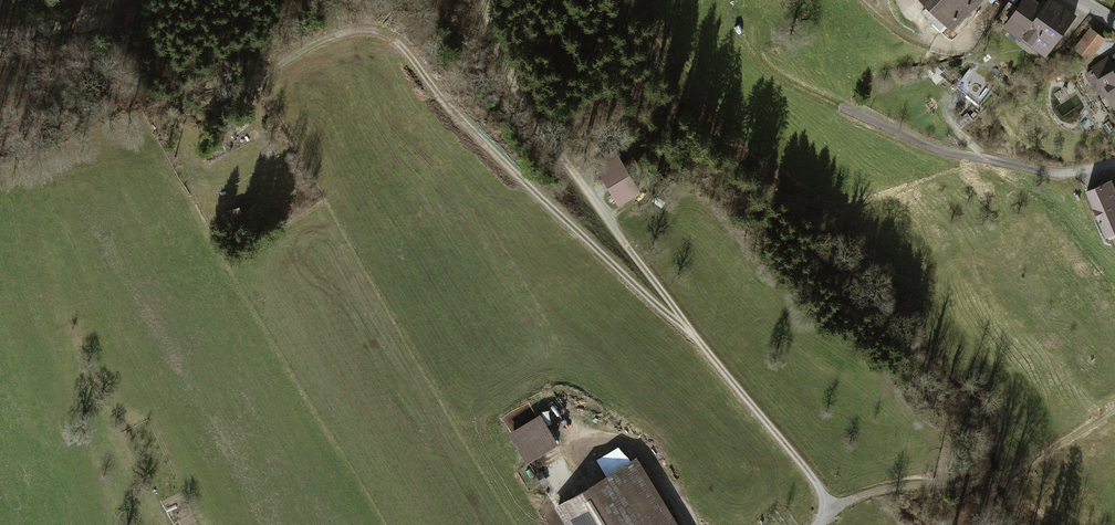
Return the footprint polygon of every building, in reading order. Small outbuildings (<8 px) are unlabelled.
[(946,32),(980,0),(915,0),(946,32)] [(1031,0),(1020,0),(1001,29),(1043,58),(1073,14),(1052,0),(1042,0),(1039,5),(1031,0)] [(1102,41),(1087,30),(1071,51),(1086,62),(1102,41)] [(1111,66),(1105,58),(1085,70),(1111,112),(1114,110),(1114,64),(1111,66)] [(627,170),(606,182),(622,211),(644,199),(627,170)] [(1087,192),(1105,235),(1114,231),(1114,191),(1111,182),(1087,192)] [(544,417),(512,437),(532,468),(564,448),(544,417)] [(557,511),(566,524),(681,524),(642,460),(557,511)]
